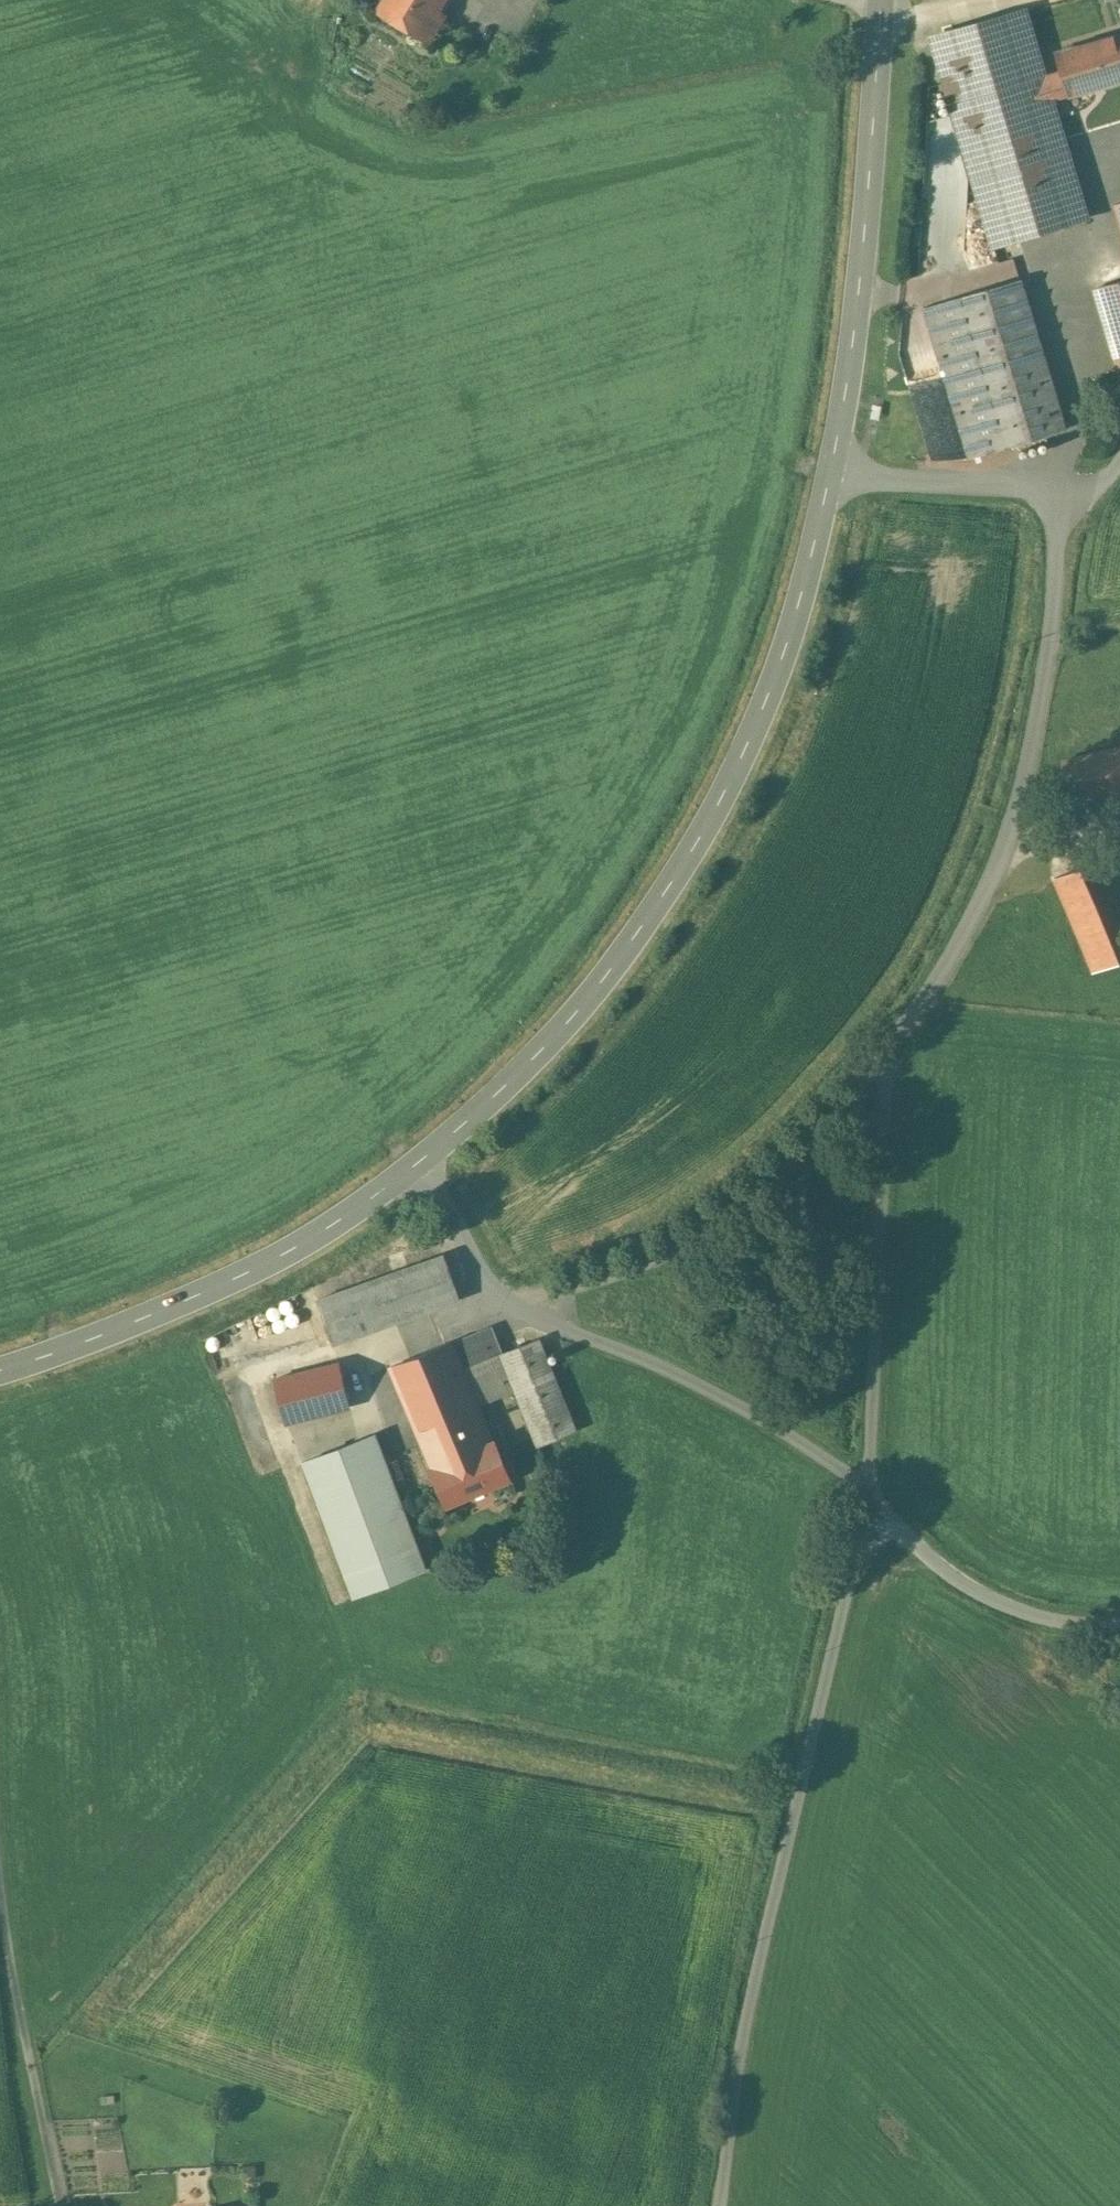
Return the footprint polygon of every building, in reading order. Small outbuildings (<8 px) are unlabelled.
[(378,9),(429,39),(441,19),(434,15),(444,0),(384,0),(378,9)] [(1025,9),(932,37),(994,246),(1087,219),(1052,100),(1045,76),(1025,9)] [(1056,53),(1061,71),(1068,95),(1119,80),(1119,34),(1056,53)] [(1068,95),(1061,71),(1045,76),(1052,100),(1068,95)] [(1020,279),(923,307),(968,458),(1065,429),(1020,279)] [(1100,287),(1119,352),(1119,281),(1100,287)] [(1063,761),(1073,804),(1119,792),(1119,747),(1063,761)] [(1057,882),(1094,971),(1119,960),(1119,890),(1106,856),(1055,877),(1057,882)] [(444,1253),(317,1299),(333,1344),(460,1298),(444,1253)] [(451,1341),(391,1365),(433,1467),(493,1441),(476,1402),(515,1386),(538,1444),(576,1429),(550,1366),(539,1338),(503,1352),(493,1327),(452,1344),(451,1341)] [(339,1362),(275,1378),(286,1422),(350,1406),(339,1362)] [(376,1434),(302,1462),(352,1597),(426,1568),(376,1434)] [(433,1467),(431,1467),(446,1503),(510,1476),(495,1441),(433,1467)]
